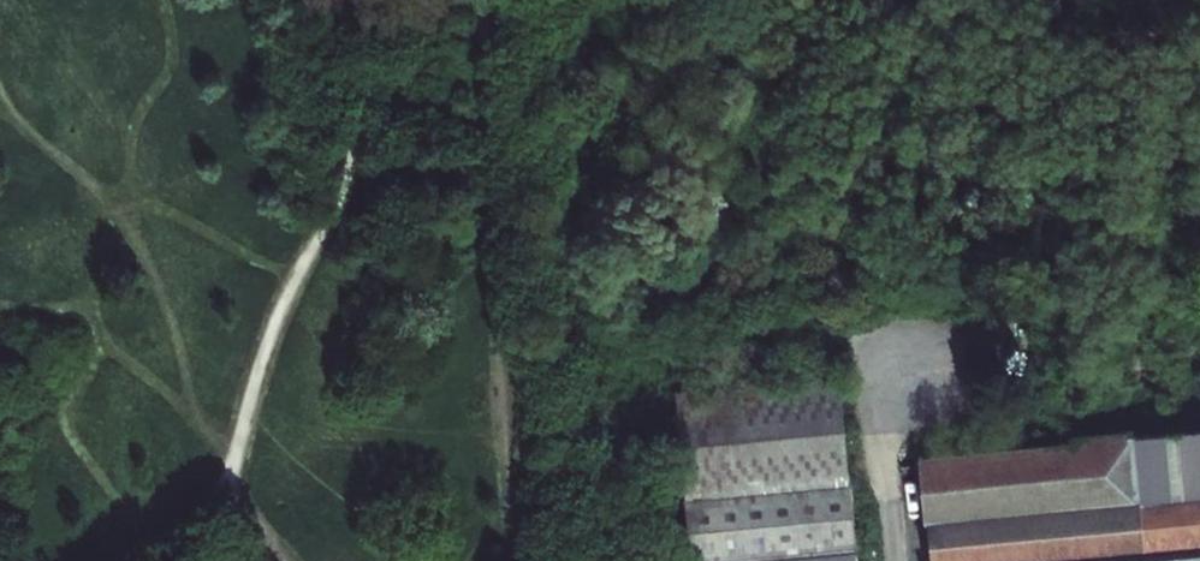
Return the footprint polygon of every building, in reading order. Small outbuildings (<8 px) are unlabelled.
[(834,376),(674,391),(693,560),(853,560),(834,376)] [(922,464),(932,560),(1199,560),(1199,438),(922,464)]
